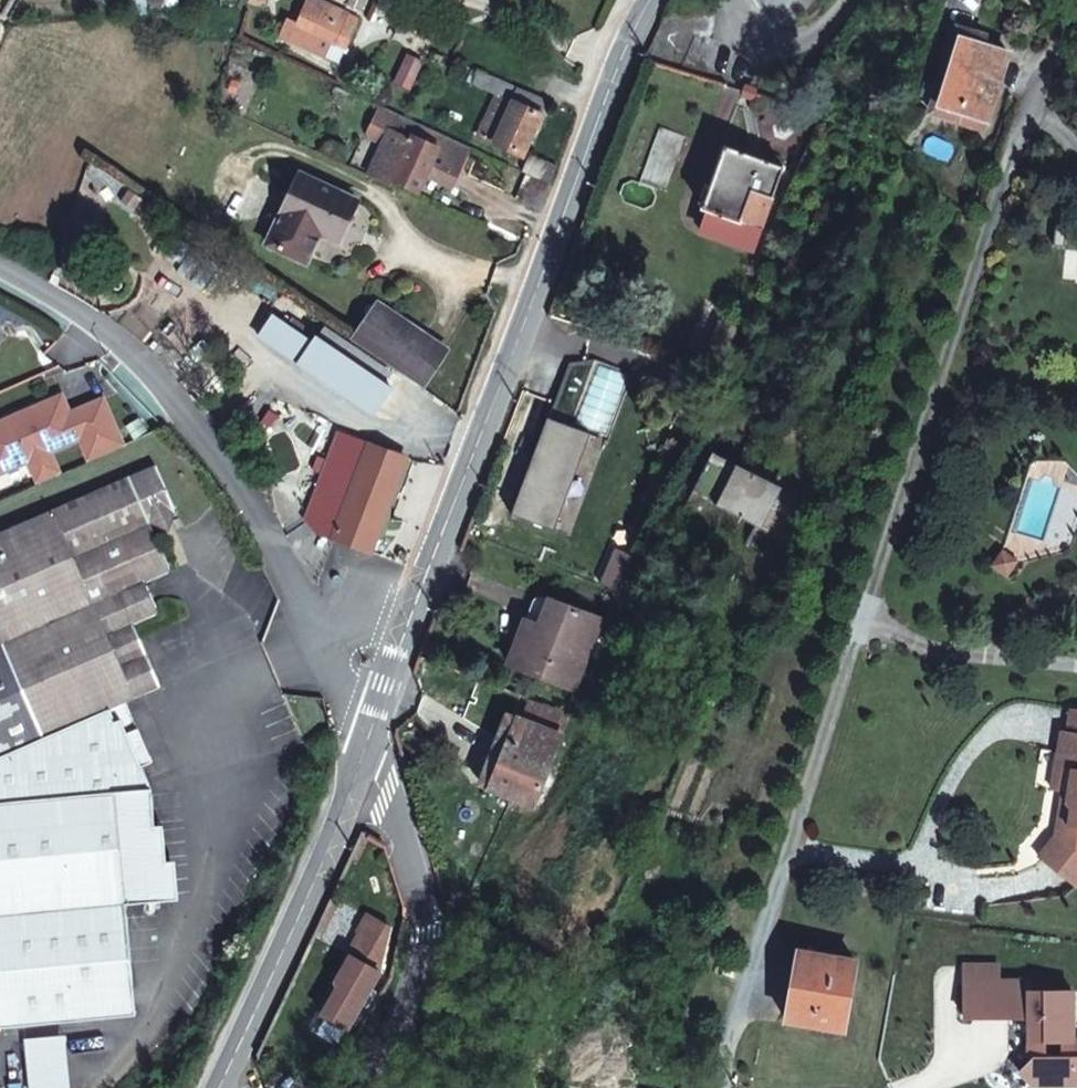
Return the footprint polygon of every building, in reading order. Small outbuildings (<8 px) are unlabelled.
[(358,20),(313,0),(310,0),(299,25),(334,40),(327,56),(340,62),(358,20)] [(327,56),(334,40),(299,25),(287,19),(280,36),(327,56)] [(938,102),(983,117),(1006,48),(961,34),(938,102)] [(438,63),(442,57),(437,54),(433,61),(438,63)] [(393,83),(410,91),(423,62),(406,55),(393,83)] [(546,102),(478,70),(472,84),(496,95),(479,136),(521,154),(546,102)] [(980,127),(983,117),(938,102),(935,112),(980,127)] [(438,147),(439,144),(462,155),(467,144),(381,104),(376,114),(407,129),(404,133),(413,138),(415,135),(438,147)] [(407,129),(376,114),(368,131),(370,139),(384,145),(370,175),(392,185),(394,181),(413,138),(404,133),(407,129)] [(394,181),(418,192),(429,166),(438,147),(415,135),(413,138),(394,181)] [(742,220),(753,186),(773,194),(783,164),(724,143),(703,206),(710,208),(742,220)] [(451,177),(462,155),(439,144),(438,147),(429,166),(451,177)] [(555,163),(528,150),(520,169),(548,182),(555,163)] [(303,172),(269,243),(306,261),(321,229),(341,238),(360,199),(303,172)] [(773,194),(753,186),(742,220),(761,226),(773,194)] [(753,249),(761,226),(742,220),(710,208),(703,231),(753,249)] [(379,300),(355,336),(425,383),(449,347),(379,300)] [(399,371),(327,322),(318,335),(390,384),(399,371)] [(371,414),(390,384),(318,335),(312,332),(307,340),(312,343),(299,364),(371,414)] [(0,419),(0,470),(31,457),(40,477),(62,468),(53,445),(83,433),(93,453),(124,437),(104,392),(70,408),(62,390),(0,419)] [(547,418),(511,511),(553,526),(563,499),(558,497),(571,461),(575,463),(585,433),(547,418)] [(332,536),(368,550),(404,457),(368,444),(357,471),(324,457),(304,509),(338,522),(332,536)] [(721,455),(706,496),(774,525),(794,484),(721,455)] [(141,725),(129,729),(127,722),(122,723),(115,701),(130,694),(140,691),(98,599),(120,589),(153,574),(166,568),(155,545),(162,541),(145,503),(136,483),(129,468),(0,529),(0,807),(136,790),(148,787),(139,764),(154,759),(141,725)] [(152,500),(142,480),(136,483),(145,503),(152,500)] [(173,565),(162,541),(155,545),(166,568),(173,565)] [(1019,570),(1004,558),(992,576),(1007,586),(1019,570)] [(120,589),(134,618),(167,603),(153,574),(120,589)] [(98,599),(140,691),(162,680),(134,618),(120,589),(98,599)] [(513,666),(564,688),(595,622),(558,605),(535,654),(522,648),(513,666)] [(606,628),(595,622),(564,688),(575,694),(606,628)] [(129,729),(141,725),(130,694),(115,701),(122,723),(127,722),(129,729)] [(1071,709),(1068,732),(1076,733),(1076,710),(1071,709)] [(532,815),(564,746),(514,723),(481,792),(532,815)] [(1068,789),(1072,754),(1076,754),(1076,733),(1068,732),(1063,731),(1055,786),(1068,789)] [(1072,754),(1068,789),(1075,791),(1074,800),(1076,804),(1076,754),(1072,754)] [(1052,858),(1069,837),(1075,840),(1076,826),(1076,804),(1074,800),(1075,791),(1068,789),(1064,830),(1046,853),(1052,858)] [(147,825),(136,790),(0,807),(0,1025),(133,1012),(123,901),(158,897),(147,825)] [(172,858),(164,858),(160,823),(147,825),(158,897),(176,895),(172,858)] [(1075,840),(1069,837),(1052,858),(1076,879),(1076,826),(1075,840)] [(388,897),(361,887),(352,912),(355,914),(345,941),(347,946),(336,977),(365,988),(387,906),(388,897)] [(857,957),(802,946),(789,1017),(844,1029),(857,966),(857,957)] [(968,947),(965,1000),(1030,1008),(1026,1051),(1017,1061),(1028,1074),(1076,1077),(1076,1035),(1071,1035),(1075,986),(1034,981),(1032,972),(1004,971),(1005,950),(968,947)] [(61,1032),(23,1036),(27,1087),(51,1087),(67,1087),(61,1032)]
